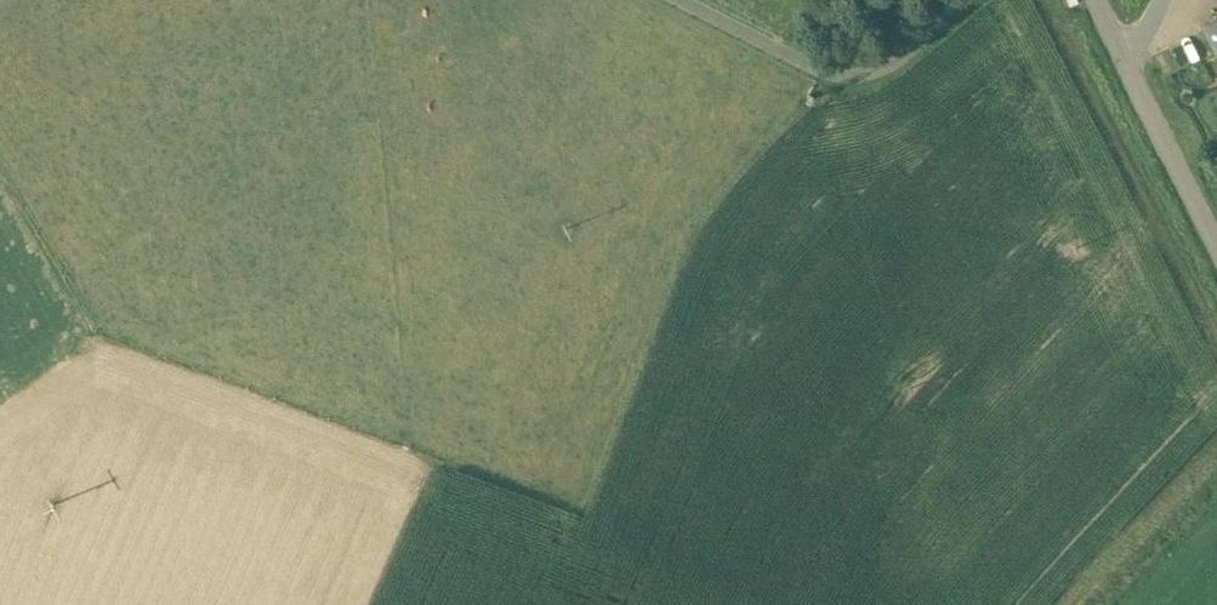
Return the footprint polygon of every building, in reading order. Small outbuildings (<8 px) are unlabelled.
[(1201,26),(1216,57),(1216,19),(1201,26)]
